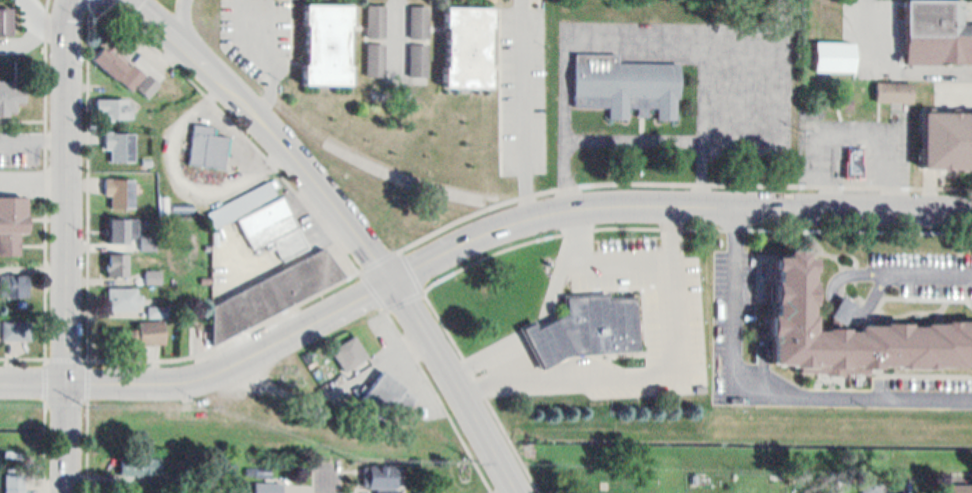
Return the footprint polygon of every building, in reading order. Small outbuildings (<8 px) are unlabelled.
[(301,78),(348,80),(353,0),(304,0),(301,78)] [(369,33),(386,34),(387,0),(369,0),(369,33)] [(408,31),(427,34),(427,0),(412,0),(408,31)] [(443,83),(487,86),(492,0),(461,0),(446,2),(443,83)] [(904,61),(971,60),(971,16),(959,17),(959,0),(902,0),(904,61)] [(0,1),(0,31),(10,31),(13,1),(0,1)] [(814,35),(816,66),(855,68),(854,38),(814,35)] [(102,37),(91,51),(114,72),(128,60),(102,37)] [(411,39),(408,67),(429,72),(429,42),(411,39)] [(365,41),(367,70),(385,70),(383,40),(365,41)] [(573,52),(618,52),(618,61),(680,61),(679,119),(655,119),(655,107),(647,107),(646,118),(636,118),(636,107),(627,107),(627,118),(605,118),(605,108),(572,107),(573,52)] [(159,78),(134,59),(120,75),(139,99),(159,78)] [(32,108),(29,76),(0,77),(0,108),(32,108)] [(912,102),(912,83),(874,83),(874,102),(912,102)] [(93,94),(96,114),(131,114),(132,93),(93,94)] [(919,166),(971,166),(971,104),(919,102),(919,166)] [(193,119),(191,156),(226,164),(233,128),(193,119)] [(104,125),(134,127),(135,157),(110,156),(110,144),(102,143),(104,125)] [(846,146),(865,146),(864,179),(845,179),(846,146)] [(105,171),(104,191),(109,191),(110,202),(135,203),(137,169),(105,171)] [(281,261),(306,249),(273,180),(206,212),(214,228),(236,218),(251,250),(265,243),(269,251),(275,249),(281,261)] [(31,230),(23,184),(0,184),(0,229),(31,230)] [(109,211),(109,239),(132,237),(134,213),(109,211)] [(321,246),(211,299),(209,338),(344,269),(321,246)] [(758,316),(772,356),(874,360),(971,362),(971,317),(816,317),(814,246),(759,246),(758,316)] [(104,249),(105,273),(126,273),(128,250),(104,249)] [(29,292),(29,268),(0,270),(0,291),(29,292)] [(107,283),(107,303),(138,305),(136,283),(107,283)] [(631,290),(558,293),(547,301),(517,319),(528,342),(538,364),(568,347),(637,344),(631,290)] [(827,313),(840,321),(850,305),(837,297),(827,313)] [(169,308),(147,308),(147,317),(169,317),(169,308)] [(163,336),(164,315),(114,319),(117,340),(163,336)] [(31,341),(31,321),(1,321),(1,341),(31,341)] [(367,359),(350,331),(328,348),(344,373),(367,359)] [(406,385),(382,367),(355,398),(381,417),(406,385)] [(120,473),(121,449),(164,451),(164,475),(120,473)] [(360,482),(359,462),(397,460),(398,480),(360,482)] [(27,471),(28,492),(4,492),(4,472),(27,471)] [(251,492),(276,492),(276,478),(252,477),(251,492)] [(951,492),(971,492),(971,482),(951,481),(951,492)]
